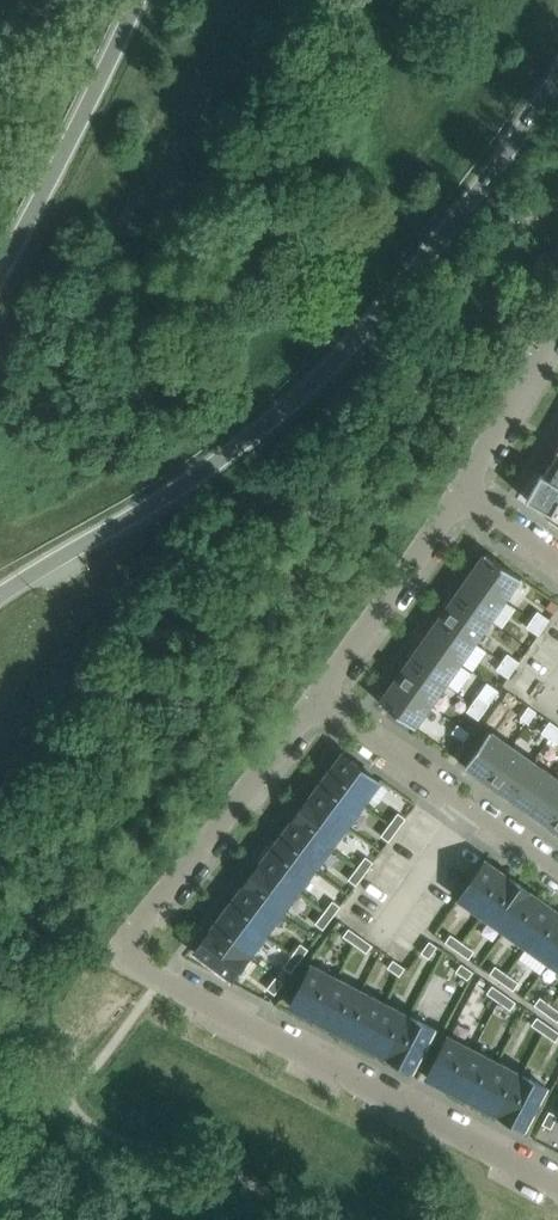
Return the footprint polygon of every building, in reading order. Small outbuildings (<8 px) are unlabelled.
[(556,453),(543,475),(543,476),(557,485),(557,455),(556,453)] [(526,499),(552,514),(557,517),(557,485),(543,476),(543,475),(541,473),(526,499)] [(485,552),(470,574),(506,599),(521,577),(485,552)] [(506,599),(470,574),(455,595),(491,620),(506,599)] [(491,620),(455,595),(440,616),(475,641),(491,620)] [(532,618),(543,627),(549,619),(537,610),(532,618)] [(475,641),(440,616),(425,638),(460,663),(475,641)] [(532,618),(526,626),(538,634),(543,627),(532,618)] [(410,659),(445,684),(460,663),(425,638),(410,659)] [(502,660),(514,669),(519,661),(507,653),(502,660)] [(410,659),(394,680),(430,705),(445,684),(410,659)] [(514,669),(502,660),(496,668),(508,677),(514,669)] [(415,727),(430,705),(394,680),(379,702),(415,727)] [(478,695),(472,703),(484,711),(489,703),(478,695)] [(472,703),(466,710),(478,719),(484,711),(472,703)] [(528,705),(520,717),(528,722),(536,711),(528,705)] [(549,737),(557,726),(549,720),(541,732),(549,737)] [(452,731),(463,740),(469,732),(457,723),(452,731)] [(549,737),(557,743),(557,741),(557,726),(549,737)] [(486,780),(511,745),(490,730),(465,765),(486,780)] [(486,780),(507,795),(532,760),(511,745),(486,780)] [(326,775),(363,803),(379,781),(342,753),(326,775)] [(554,775),(532,760),(507,795),(529,811),(554,775)] [(326,775),(309,797),(346,825),(363,803),(326,775)] [(529,811),(550,826),(557,814),(557,778),(554,775),(529,811)] [(330,847),(346,825),(309,797),(293,819),(330,847)] [(398,812),(389,823),(397,829),(405,818),(398,812)] [(550,826),(557,831),(557,814),(550,826)] [(293,819),(276,841),(313,869),(330,847),(293,819)] [(397,829),(389,823),(380,835),(388,841),(397,829)] [(297,891),(313,869),(276,841),(260,863),(297,891)] [(356,867),(364,873),(373,861),(365,856),(356,867)] [(481,914),(508,876),(485,860),(459,898),(481,914)] [(260,863),(243,885),(280,913),(297,891),(260,863)] [(364,873),(356,867),(348,879),(356,885),(364,873)] [(504,930),(530,892),(508,876),(481,914),(504,930)] [(243,885),(227,907),(264,935),(280,913),(243,885)] [(553,908),(530,892),(504,930),(526,946),(553,908)] [(324,911),(331,917),(340,906),(332,900),(324,911)] [(227,907),(211,929),(248,957),(264,935),(227,907)] [(553,908),(526,946),(549,961),(557,948),(557,912),(553,908)] [(331,917),(324,911),(315,923),(323,929),(331,917)] [(343,935),(354,944),(360,936),(348,927),(343,935)] [(231,979),(248,957),(211,929),(194,951),(231,979)] [(445,942),(456,950),(462,942),(450,933),(445,941),(445,942)] [(360,936),(354,944),(366,952),(372,944),(360,936)] [(429,940),(420,952),(428,957),(437,946),(429,940)] [(474,950),(462,942),(456,950),(468,958),(474,950)] [(291,954),(299,960),(308,949),(300,943),(291,954)] [(549,961),(557,968),(557,948),(549,961)] [(299,960),(291,954),(283,966),(291,972),(299,960)] [(393,959),(387,967),(399,975),(405,967),(393,959)] [(473,971),(461,963),(455,971),(467,979),(473,971)] [(290,1005),(315,1018),(336,977),(311,964),(290,1005)] [(489,973),(501,981),(506,973),(495,965),(489,973)] [(518,982),(506,973),(501,981),(513,990),(518,982)] [(275,976),(266,988),(274,994),(283,982),(275,976)] [(336,977),(315,1018),(339,1031),(360,990),(336,977)] [(486,992),(498,1001),(504,993),(492,984),(486,992)] [(360,990),(339,1031),(364,1044),(385,1003),(360,990)] [(515,1001),(504,993),(498,1001),(510,1009),(515,1001)] [(545,1013),(551,1005),(539,996),(534,1004),(545,1013)] [(364,1044),(388,1057),(409,1016),(385,1003),(364,1044)] [(545,1013),(557,1021),(557,1020),(557,1010),(551,1005),(545,1013)] [(409,1016),(388,1057),(413,1069),(434,1029),(409,1016)] [(531,1024),(543,1033),(549,1025),(537,1016),(531,1024)] [(543,1033),(555,1041),(557,1036),(557,1031),(549,1025),(543,1033)] [(451,1090),(472,1049),(448,1036),(426,1077),(451,1090)] [(451,1090),(476,1102),(497,1062),(472,1049),(451,1090)] [(476,1102),(500,1115),(522,1074),(497,1062),(476,1102)] [(546,1087),(522,1074),(500,1115),(525,1128),(546,1087)] [(548,1111),(542,1123),(550,1128),(557,1115),(548,1111)]
